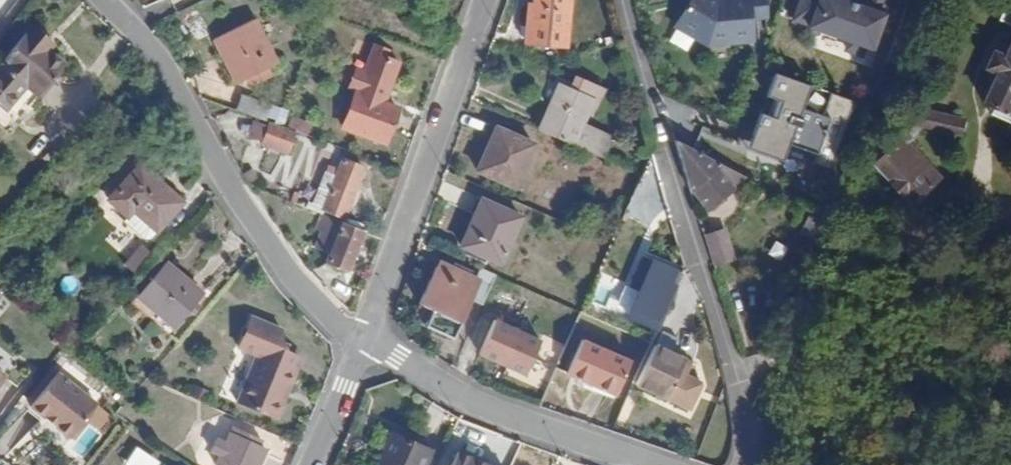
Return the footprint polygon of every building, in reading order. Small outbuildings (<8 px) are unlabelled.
[(528,44),(566,45),(568,0),(535,0),(535,9),(529,8),(528,44)] [(675,27),(712,48),(761,40),(767,20),(775,17),(776,0),(690,0),(675,27)] [(792,19),(881,50),(895,10),(882,6),(863,0),(799,0),(792,19)] [(214,37),(235,80),(274,63),(253,18),(214,37)] [(54,45),(48,40),(55,33),(40,20),(6,56),(7,58),(0,65),(0,93),(9,101),(30,79),(42,90),(70,61),(54,45)] [(60,38),(55,33),(48,40),(54,45),(60,38)] [(984,111),(1004,124),(1010,113),(1010,67),(1002,62),(994,75),(1003,81),(984,111)] [(834,90),(776,72),(768,96),(776,98),(773,108),(764,107),(748,148),(788,164),(796,145),(819,155),(834,115),(829,106),(834,90)] [(550,99),(535,128),(567,143),(587,98),(551,81),(544,96),(550,99)] [(356,93),(344,127),(383,143),(396,109),(356,93)] [(238,111),(256,118),(268,122),(273,108),(244,96),(238,111)] [(273,108),(268,122),(281,127),(286,113),(273,108)] [(920,109),(914,124),(959,139),(964,123),(920,109)] [(274,152),(284,128),(281,127),(268,122),(256,118),(247,141),(274,152)] [(491,128),(474,169),(511,186),(528,143),(491,128)] [(872,164),(906,206),(938,180),(910,145),(916,139),(913,135),(908,135),(872,164)] [(725,167),(674,142),(690,194),(716,174),(725,167)] [(319,214),(322,216),(326,205),(341,210),(358,167),(343,161),(339,171),(336,178),(325,174),(313,205),(308,204),(306,209),(319,214)] [(108,200),(127,216),(133,210),(155,229),(179,203),(138,167),(108,200)] [(327,167),(325,174),(336,178),(339,171),(327,167)] [(627,216),(651,225),(670,176),(646,167),(627,216)] [(716,174),(690,194),(703,209),(726,188),(716,174)] [(477,199),(456,246),(498,265),(520,217),(477,199)] [(133,210),(127,216),(123,220),(145,240),(155,229),(133,210)] [(821,221),(807,213),(798,232),(811,239),(821,221)] [(322,216),(319,214),(314,231),(320,234),(315,249),(327,254),(323,263),(345,270),(358,229),(322,216)] [(725,227),(707,233),(716,266),(734,260),(725,227)] [(142,271),(152,246),(138,241),(128,265),(142,271)] [(665,313),(680,279),(674,277),(681,261),(666,256),(641,317),(655,324),(661,311),(665,313)] [(163,262),(128,301),(164,334),(199,294),(163,262)] [(452,263),(449,270),(473,281),(476,275),(452,263)] [(469,301),(481,306),(495,276),(479,269),(476,275),(473,281),(449,270),(436,264),(417,306),(430,313),(424,328),(452,341),(469,301)] [(410,322),(424,328),(430,313),(417,306),(410,322)] [(543,341),(494,319),(478,355),(527,377),(543,341)] [(648,335),(644,343),(651,346),(655,338),(648,335)] [(276,418),(292,381),(257,365),(267,342),(263,340),(238,401),(276,418)] [(297,355),(267,342),(257,365),(292,381),(297,369),(291,367),(297,355)] [(580,345),(566,377),(613,399),(628,366),(580,345)] [(653,348),(636,387),(666,400),(672,385),(676,387),(687,362),(653,348)] [(302,357),(297,355),(291,367),(297,369),(302,357)] [(97,408),(56,375),(30,407),(44,419),(47,416),(58,425),(55,429),(70,441),(97,408)] [(214,464),(255,464),(263,448),(253,444),(247,441),(249,437),(230,429),(228,433),(214,464)] [(374,464),(419,464),(427,448),(389,431),(374,464)] [(126,464),(128,464),(159,464),(163,458),(138,444),(126,464)] [(460,449),(452,464),(495,464),(460,449)]
